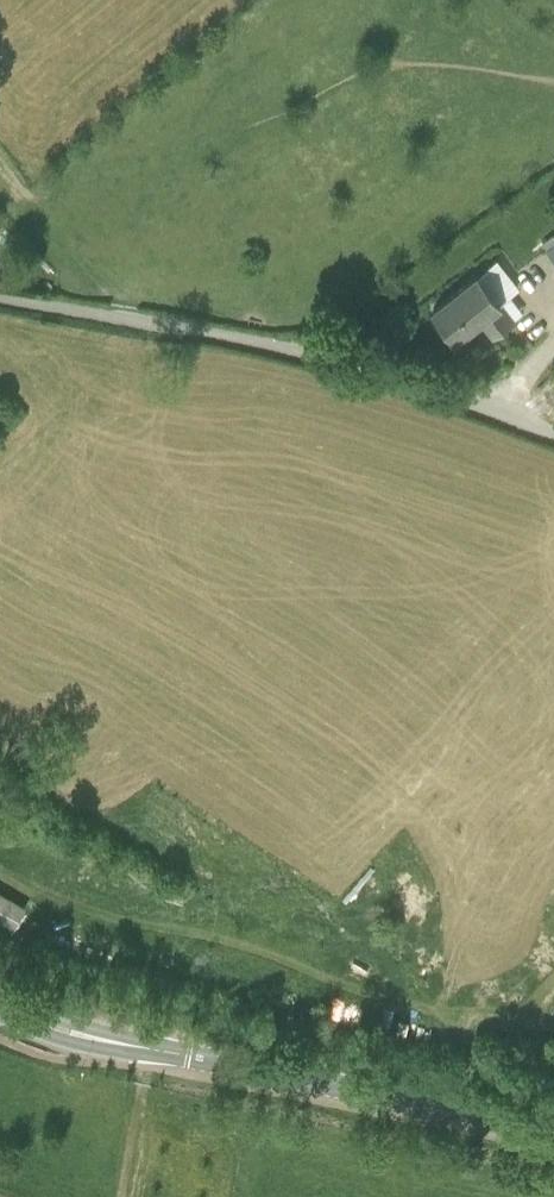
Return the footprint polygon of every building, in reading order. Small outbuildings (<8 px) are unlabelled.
[(494,333),(513,319),(478,273),(434,307),(456,336),(481,317),(494,333)] [(11,928),(26,903),(0,887),(0,921),(11,928)]
